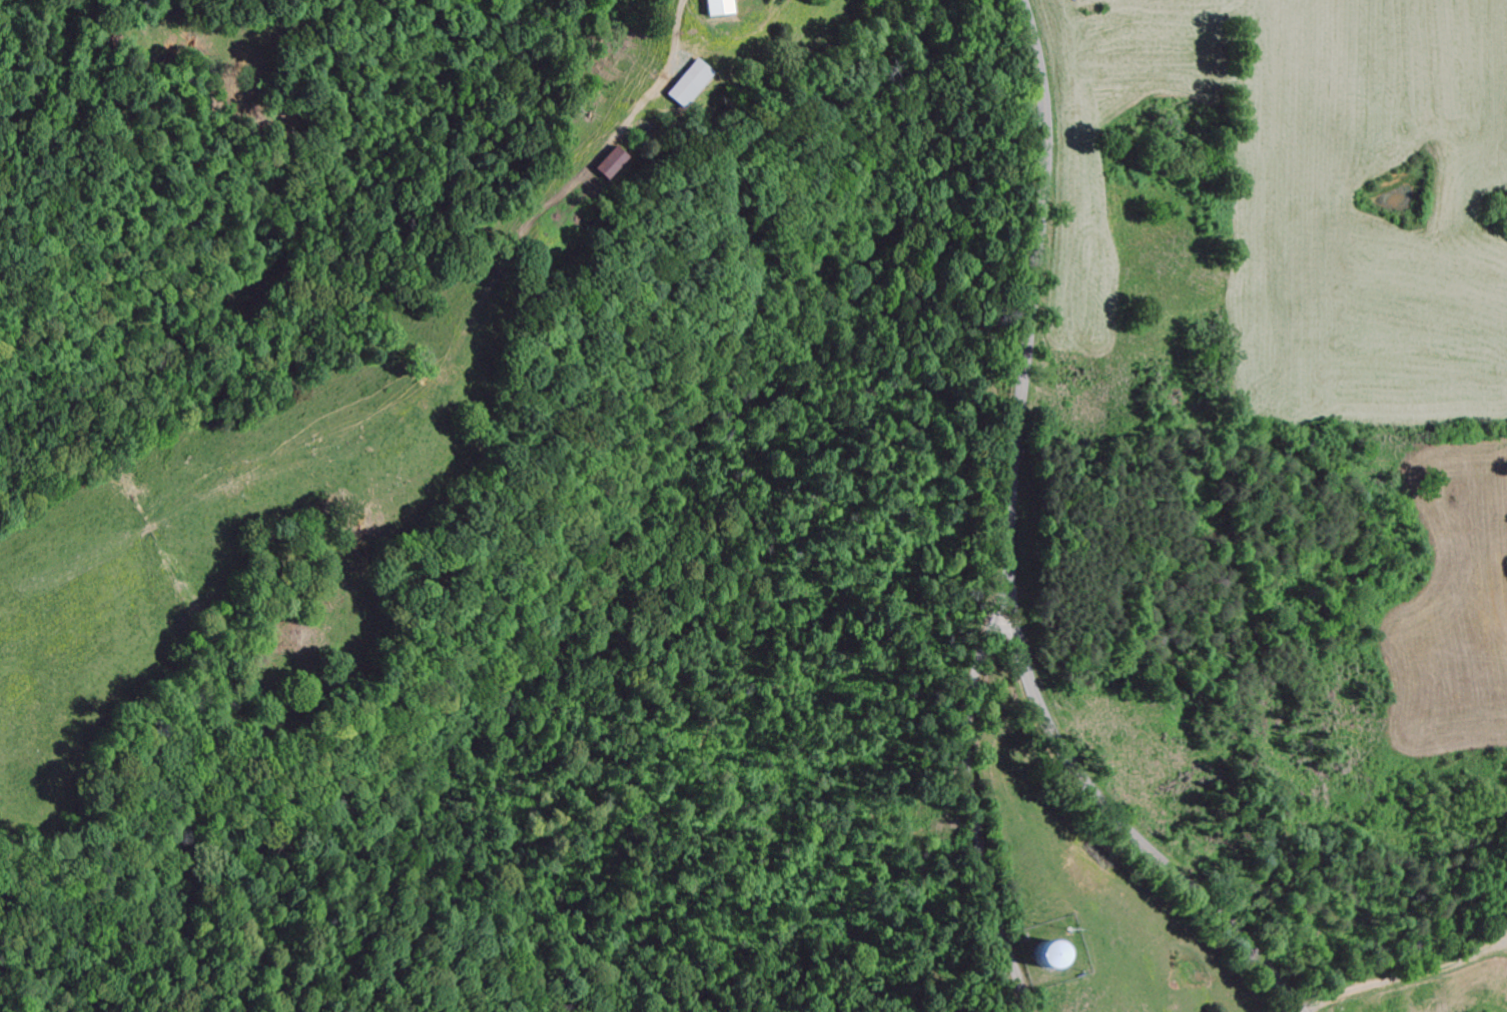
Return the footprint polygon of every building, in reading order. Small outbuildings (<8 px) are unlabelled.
[(731,16),(729,0),(698,0),(700,20),(731,16)] [(676,112),(709,76),(693,61),(659,97),(676,112)] [(600,182),(620,160),(607,149),(587,171),(600,182)]
